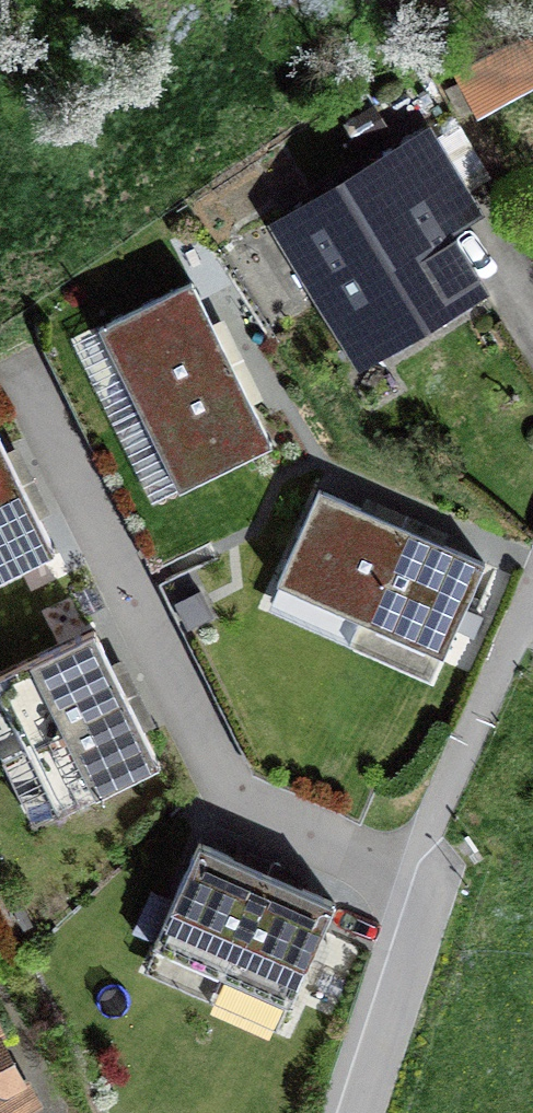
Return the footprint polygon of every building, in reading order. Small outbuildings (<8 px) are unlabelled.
[(529,83),(510,49),(461,76),(480,109),(529,83)] [(425,327),(482,293),(433,212),(462,194),(426,134),(284,220),(361,347),(417,313),(425,327)] [(191,283),(99,328),(139,410),(231,364),(191,283)] [(179,491),(271,446),(231,364),(139,410),(179,491)] [(22,485),(0,441),(0,496),(22,485)] [(55,552),(22,485),(0,496),(0,579),(55,552)] [(319,490),(277,584),(360,621),(402,526),(319,490)] [(443,658),(484,563),(402,526),(360,621),(443,658)] [(0,677),(0,695),(26,747),(126,698),(93,630),(0,677)] [(59,814),(160,765),(126,698),(26,747),(59,814)] [(198,843),(153,946),(221,976),(267,873),(198,843)] [(289,1006),(335,904),(267,873),(221,976),(289,1006)] [(20,1105),(0,1067),(0,1112),(4,1112),(20,1105)]
